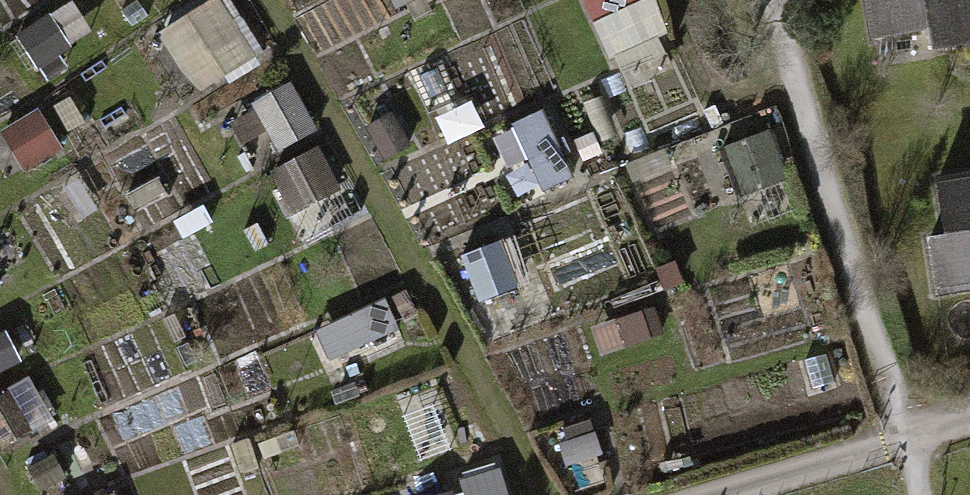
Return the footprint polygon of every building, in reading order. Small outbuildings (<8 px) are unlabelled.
[(161,30),(197,95),(266,57),(235,0),(216,0),(161,30)] [(629,92),(688,66),(658,0),(587,0),(629,92)] [(889,57),(969,44),(969,0),(880,0),(889,57)] [(257,99),(282,150),(320,131),(294,81),(257,99)] [(550,110),(518,122),(545,191),(577,179),(550,110)] [(800,210),(766,131),(728,147),(762,227),(800,210)] [(923,179),(937,296),(969,292),(969,174),(923,179)] [(464,257),(484,299),(510,286),(491,245),(464,257)] [(56,421),(35,379),(0,396),(0,438),(4,446),(56,421)] [(468,494),(508,494),(505,470),(465,475),(468,494)]
